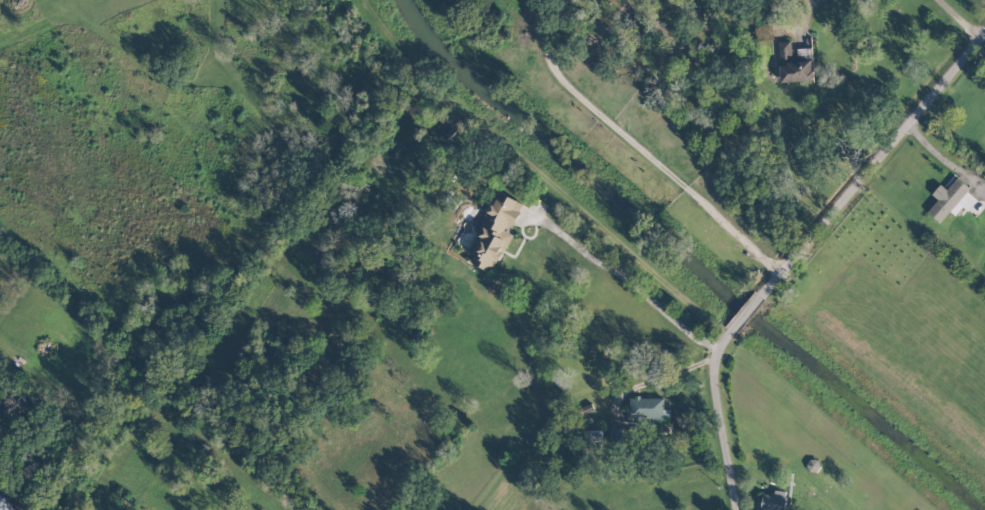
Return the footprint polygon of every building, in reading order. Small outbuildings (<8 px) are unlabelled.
[(779,42),(781,82),(814,81),(813,60),(792,60),(791,41),(779,42)] [(941,184),(932,194),(938,200),(927,212),(940,223),(950,211),(955,215),(963,206),(968,211),(979,199),(957,179),(947,190),(941,184)] [(512,234),(505,230),(509,222),(514,224),(524,203),(498,191),(466,260),(493,273),(512,234)] [(663,421),(664,398),(628,397),(628,420),(663,421)] [(760,493),(758,509),(785,509),(787,492),(774,490),(774,495),(760,493)] [(0,494),(0,495),(0,509),(15,509),(0,494)]
